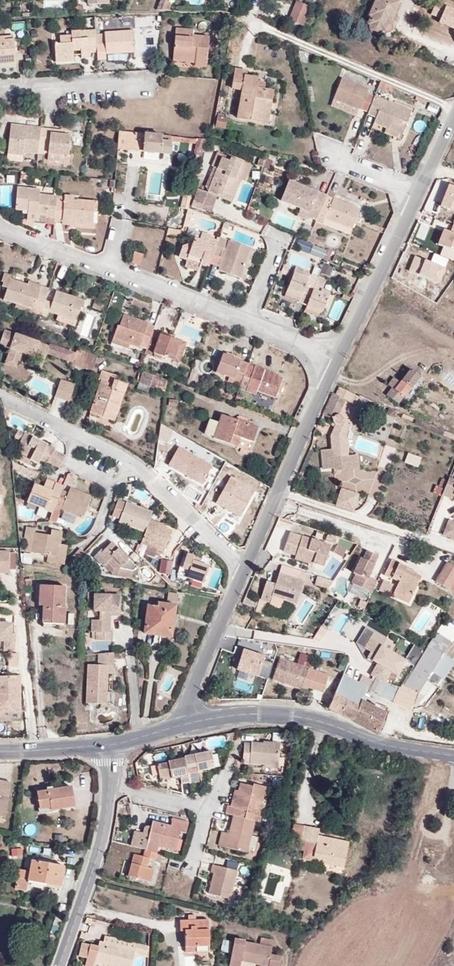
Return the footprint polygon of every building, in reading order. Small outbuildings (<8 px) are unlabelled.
[(157,11),(170,11),(172,4),(166,2),(166,0),(161,0),(157,11)] [(398,2),(394,0),(376,0),(370,16),(372,16),(368,24),(371,25),(370,29),(371,31),(373,33),(377,34),(382,30),(384,31),(387,23),(389,24),(392,17),(398,2)] [(289,21),(302,26),(310,8),(296,2),(289,21)] [(433,4),(429,15),(439,19),(438,22),(453,29),(453,9),(445,6),(445,9),(433,4)] [(175,29),(173,57),(195,59),(194,63),(207,64),(209,37),(192,36),(193,30),(175,29)] [(96,35),(96,30),(71,32),(71,36),(60,36),(60,44),(54,45),(55,60),(74,59),(73,50),(80,49),(81,56),(90,55),(90,53),(97,53),(96,35)] [(97,53),(98,60),(106,60),(106,54),(135,52),(133,31),(103,33),(103,34),(96,35),(97,53)] [(0,37),(0,65),(16,64),(13,36),(0,37)] [(237,118),(260,122),(265,99),(271,100),(272,91),(263,90),(255,88),(256,81),(257,78),(245,76),(246,71),(235,69),(232,88),(242,90),(237,118)] [(368,89),(342,78),(333,99),(360,109),(368,89)] [(393,86),(380,80),(377,88),(390,94),(393,86)] [(264,83),(256,81),(255,88),(263,90),(264,83)] [(411,111),(373,96),(367,114),(376,118),(373,123),(388,129),(402,135),(411,111)] [(265,99),(260,122),(266,123),(271,100),(265,99)] [(228,118),(218,116),(215,126),(226,128),(228,118)] [(38,146),(40,128),(26,126),(25,130),(10,129),(7,153),(23,155),(23,152),(38,153),(38,151),(38,146)] [(61,130),(40,128),(38,146),(48,147),(48,152),(68,155),(70,135),(60,134),(61,130)] [(400,139),(402,135),(388,129),(386,133),(400,139)] [(161,135),(119,131),(117,148),(160,153),(161,135)] [(201,157),(206,139),(198,139),(194,155),(201,157)] [(67,162),(68,155),(48,152),(47,160),(67,162)] [(22,163),(23,155),(7,153),(6,161),(22,163)] [(234,184),(242,162),(231,158),(229,161),(221,158),(208,192),(217,195),(218,192),(233,198),(238,186),(234,184)] [(251,165),(242,162),(234,184),(238,186),(240,181),(244,183),(251,165)] [(316,221),(326,195),(289,180),(281,201),(309,212),(307,217),(316,221)] [(46,218),(55,219),(56,199),(57,196),(39,194),(40,189),(17,187),(15,210),(27,211),(27,215),(47,217),(46,218)] [(190,201),(192,192),(185,190),(183,199),(190,201)] [(210,213),(217,195),(208,192),(207,195),(197,191),(193,206),(210,213)] [(55,219),(55,221),(62,221),(62,220),(92,223),(93,212),(94,201),(74,200),(74,196),(64,195),(64,200),(56,199),(55,219)] [(360,208),(326,195),(316,221),(322,225),(325,219),(352,229),(360,208)] [(188,207),(190,201),(183,199),(181,208),(188,210),(188,207)] [(62,220),(62,221),(62,224),(96,227),(97,213),(93,212),(92,223),(62,220)] [(352,229),(325,219),(322,225),(350,235),(352,229)] [(450,231),(444,229),(438,244),(453,250),(453,222),(450,231)] [(213,255),(217,241),(210,239),(211,236),(201,233),(199,240),(194,238),(192,242),(182,246),(178,257),(186,260),(187,259),(188,255),(202,259),(200,264),(209,267),(210,264),(213,255)] [(251,248),(219,237),(217,241),(213,255),(220,257),(223,249),(225,250),(219,267),(218,271),(241,278),(251,248)] [(325,257),(328,249),(313,245),(311,253),(325,257)] [(255,250),(251,248),(241,278),(245,279),(255,250)] [(213,255),(210,264),(219,267),(225,250),(223,249),(220,257),(213,255)] [(140,265),(143,254),(133,252),(131,262),(140,265)] [(448,258),(434,253),(430,262),(415,255),(409,269),(438,281),(448,258)] [(187,259),(200,264),(202,259),(188,255),(187,259)] [(331,278),(334,266),(324,264),(321,275),(331,278)] [(302,276),(303,273),(304,270),(296,267),(293,273),(302,276)] [(44,301),(48,288),(42,286),(40,289),(27,285),(10,279),(11,276),(4,273),(1,281),(3,282),(1,286),(7,288),(3,300),(16,304),(34,309),(33,313),(40,315),(44,301)] [(299,302),(306,305),(317,279),(303,273),(302,276),(293,273),(287,289),(302,294),(300,301),(299,302)] [(306,305),(322,311),(330,293),(322,290),(325,279),(318,276),(317,279),(306,305)] [(285,295),(300,301),(302,294),(287,289),(285,295)] [(44,301),(40,315),(47,317),(49,311),(57,314),(56,320),(75,326),(83,300),(56,291),(52,303),(44,301)] [(106,305),(94,301),(92,308),(103,312),(106,305)] [(14,307),(33,313),(34,309),(16,304),(14,307)] [(320,317),(322,311),(306,305),(304,310),(320,317)] [(130,343),(146,349),(150,337),(154,327),(148,324),(148,323),(123,314),(119,326),(117,326),(111,342),(127,349),(130,343)] [(0,342),(0,344),(11,348),(6,360),(18,364),(22,353),(27,355),(28,352),(35,354),(37,355),(45,358),(47,353),(66,360),(70,351),(50,344),(49,346),(4,331),(0,342)] [(146,349),(144,353),(153,356),(154,353),(173,360),(180,341),(160,334),(158,340),(150,337),(146,349)] [(180,341),(173,360),(178,362),(185,343),(180,341)] [(78,349),(73,361),(93,368),(98,357),(78,349)] [(75,353),(70,351),(66,360),(72,362),(75,353)] [(232,382),(240,385),(248,363),(223,353),(216,372),(233,379),(232,382)] [(33,366),(41,369),(45,358),(37,355),(33,366)] [(240,385),(239,388),(254,394),(256,391),(275,398),(282,378),(264,371),(264,369),(248,363),(240,385)] [(419,376),(410,369),(400,382),(394,377),(388,385),(392,388),(386,396),(398,404),(419,376)] [(105,411),(116,415),(127,384),(115,380),(117,376),(101,370),(98,379),(101,381),(90,413),(102,417),(105,411)] [(166,384),(166,380),(143,371),(139,382),(150,386),(152,380),(166,384)] [(69,402),(75,386),(60,380),(55,397),(69,402)] [(150,386),(139,382),(137,388),(148,391),(150,386)] [(321,451),(323,469),(357,467),(357,456),(347,456),(345,434),(349,425),(342,422),(342,418),(339,414),(346,400),(354,404),(358,397),(339,388),(336,395),(333,393),(322,414),(332,418),(332,422),(336,425),(334,427),(331,435),(332,450),(321,451)] [(256,391),(254,394),(274,402),(275,398),(256,391)] [(398,411),(388,407),(386,413),(395,417),(398,411)] [(113,421),(116,415),(105,411),(102,417),(113,421)] [(258,427),(222,414),(219,422),(210,419),(205,434),(214,437),(214,438),(236,446),(239,437),(253,442),(258,427)] [(20,441),(24,433),(18,430),(14,437),(20,441)] [(24,432),(24,433),(20,441),(21,452),(18,457),(28,462),(30,460),(38,464),(39,462),(42,463),(48,463),(49,461),(54,450),(55,448),(24,432)] [(177,446),(168,463),(202,480),(211,462),(177,446)] [(49,461),(60,467),(60,466),(65,455),(54,450),(49,461)] [(421,459),(408,454),(405,462),(418,466),(421,459)] [(36,473),(11,461),(12,469),(33,479),(36,473)] [(230,474),(215,501),(239,515),(255,487),(230,474)] [(443,495),(453,499),(453,496),(453,480),(449,478),(443,495)] [(47,479),(43,487),(52,491),(55,483),(47,479)] [(61,490),(62,486),(55,483),(52,491),(43,487),(34,484),(26,501),(52,512),(54,507),(61,490)] [(61,490),(54,507),(82,518),(91,496),(70,488),(68,493),(61,490)] [(358,495),(341,490),(336,507),(353,512),(358,495)] [(125,503),(117,500),(111,516),(120,519),(119,522),(145,532),(149,519),(152,511),(126,502),(125,503)] [(41,507),(38,514),(48,519),(51,512),(41,507)] [(145,532),(141,543),(164,551),(172,530),(163,527),(156,525),(157,522),(149,519),(145,532)] [(443,536),(453,540),(453,523),(448,521),(443,536)] [(35,529),(26,527),(24,539),(27,539),(25,551),(30,552),(50,555),(57,557),(59,543),(61,537),(61,532),(51,530),(50,535),(34,532),(35,529)] [(313,561),(313,562),(324,566),(330,545),(289,532),(283,551),(295,555),(313,561)] [(338,537),(328,534),(326,542),(336,545),(338,537)] [(137,567),(111,542),(102,551),(100,550),(94,556),(103,565),(107,561),(113,567),(134,570),(137,567)] [(66,544),(59,543),(57,557),(50,555),(48,561),(62,564),(66,544)] [(347,550),(338,545),(334,553),(343,558),(347,550)] [(15,553),(0,552),(0,572),(15,572),(15,553)] [(209,566),(199,562),(192,560),(193,556),(187,553),(182,568),(189,570),(187,578),(203,583),(209,566)] [(367,580),(376,559),(365,554),(361,563),(359,562),(352,576),(354,577),(351,585),(371,595),(376,584),(367,580)] [(312,564),(313,562),(313,561),(295,555),(294,558),(312,564)] [(172,574),(174,561),(163,559),(161,572),(172,574)] [(412,597),(421,578),(406,570),(407,568),(391,560),(384,576),(391,580),(393,576),(401,579),(399,583),(395,592),(405,597),(406,594),(412,597)] [(447,563),(435,582),(448,590),(450,588),(453,580),(453,567),(447,563)] [(307,573),(281,565),(278,574),(304,582),(307,573)] [(304,582),(278,574),(275,584),(266,581),(260,600),(270,603),(272,596),(296,605),(304,582)] [(328,590),(333,581),(317,577),(315,585),(328,590)] [(379,591),(387,595),(391,587),(383,583),(379,591)] [(51,623),(64,624),(65,605),(63,605),(64,586),(40,585),(38,605),(43,605),(42,620),(51,620),(51,623)] [(89,589),(88,600),(94,600),(94,595),(97,595),(97,589),(89,589)] [(179,594),(168,592),(167,600),(177,602),(179,594)] [(405,597),(395,592),(393,595),(409,603),(412,597),(406,594),(405,597)] [(91,631),(92,631),(96,631),(96,638),(96,640),(112,640),(111,631),(109,631),(110,615),(110,610),(119,611),(120,595),(97,595),(94,595),(94,600),(94,610),(100,610),(100,620),(92,620),(91,631)] [(148,606),(144,627),(172,631),(175,606),(158,603),(158,607),(148,606)] [(437,633),(452,643),(453,640),(453,626),(445,620),(437,633)] [(5,641),(5,650),(15,650),(16,622),(0,621),(0,641),(5,641)] [(172,631),(144,627),(144,633),(171,637),(172,631)] [(381,647),(386,639),(374,632),(364,648),(371,652),(368,658),(379,665),(378,667),(376,666),(371,675),(384,681),(385,682),(390,674),(385,671),(387,669),(397,675),(405,661),(381,647)] [(428,647),(441,655),(450,642),(437,633),(428,647)] [(411,704),(418,693),(441,655),(428,647),(414,670),(413,670),(404,685),(403,685),(401,688),(385,682),(384,681),(383,681),(373,677),(370,681),(367,688),(367,689),(377,694),(408,709),(411,704)] [(243,650),(236,669),(257,676),(263,657),(243,650)] [(112,673),(113,652),(98,653),(98,664),(88,664),(86,703),(100,703),(100,707),(105,708),(106,704),(114,704),(114,692),(111,692),(112,682),(107,682),(107,673),(112,673)] [(411,704),(424,712),(453,664),(453,663),(441,655),(418,693),(411,704)] [(301,689),(302,685),(308,668),(279,659),(272,679),(301,689)] [(308,668),(302,685),(308,687),(314,670),(308,668)] [(328,675),(314,670),(308,687),(323,692),(328,675)] [(23,675),(0,675),(0,717),(23,717),(23,675)] [(358,707),(361,701),(367,689),(367,688),(358,683),(342,675),(334,694),(358,707)] [(367,688),(370,681),(361,676),(358,683),(367,688)] [(328,707),(353,720),(358,707),(334,694),(328,707)] [(358,707),(353,720),(378,734),(386,714),(361,701),(358,707)] [(278,766),(280,742),(263,741),(264,743),(252,742),(251,743),(244,743),(243,758),(244,759),(244,763),(278,766)] [(188,775),(190,783),(200,782),(198,771),(214,767),(211,752),(184,757),(185,758),(188,775)] [(172,778),(188,775),(185,758),(168,761),(168,762),(157,764),(160,777),(171,775),(172,778)] [(159,774),(157,764),(150,765),(152,776),(159,774)] [(11,782),(0,780),(0,816),(4,817),(11,782)] [(255,821),(259,822),(264,806),(262,806),(267,787),(254,783),(253,786),(240,783),(238,791),(235,790),(231,806),(228,805),(226,814),(234,816),(255,821)] [(74,806),(71,786),(37,792),(41,812),(74,806)] [(262,806),(264,806),(266,807),(271,788),(267,787),(262,806)] [(247,853),(255,821),(234,816),(229,834),(222,832),(218,845),(247,853)] [(145,828),(139,848),(145,850),(151,852),(157,853),(158,847),(175,851),(175,850),(180,851),(183,840),(178,839),(180,832),(186,833),(188,822),(173,818),(171,826),(153,821),(151,827),(146,827),(145,828)] [(316,844),(314,853),(313,861),(344,867),(349,842),(318,836),(319,828),(304,826),(301,841),(309,843),(316,844)] [(307,852),(314,853),(316,844),(309,843),(307,852)] [(151,852),(145,850),(143,856),(135,854),(132,862),(129,876),(151,882),(154,869),(147,867),(151,852)] [(124,859),(120,874),(129,876),(132,862),(124,859)] [(29,871),(19,869),(15,889),(25,890),(27,880),(60,886),(64,866),(31,860),(29,871)] [(230,899),(237,871),(213,864),(211,872),(214,873),(209,894),(230,899)] [(210,952),(208,919),(196,919),(196,914),(188,915),(188,920),(180,920),(180,930),(185,930),(185,953),(210,952)] [(108,938),(107,944),(135,950),(137,944),(108,938)] [(282,956),(271,954),(274,940),(261,938),(260,944),(245,941),(245,940),(235,938),(229,965),(231,965),(240,965),(242,961),(267,965),(280,965),(282,956)] [(107,944),(100,942),(98,947),(82,942),(78,956),(87,958),(85,965),(88,965),(132,965),(135,950),(107,944)] [(149,958),(150,947),(137,944),(135,950),(135,954),(149,958)]
